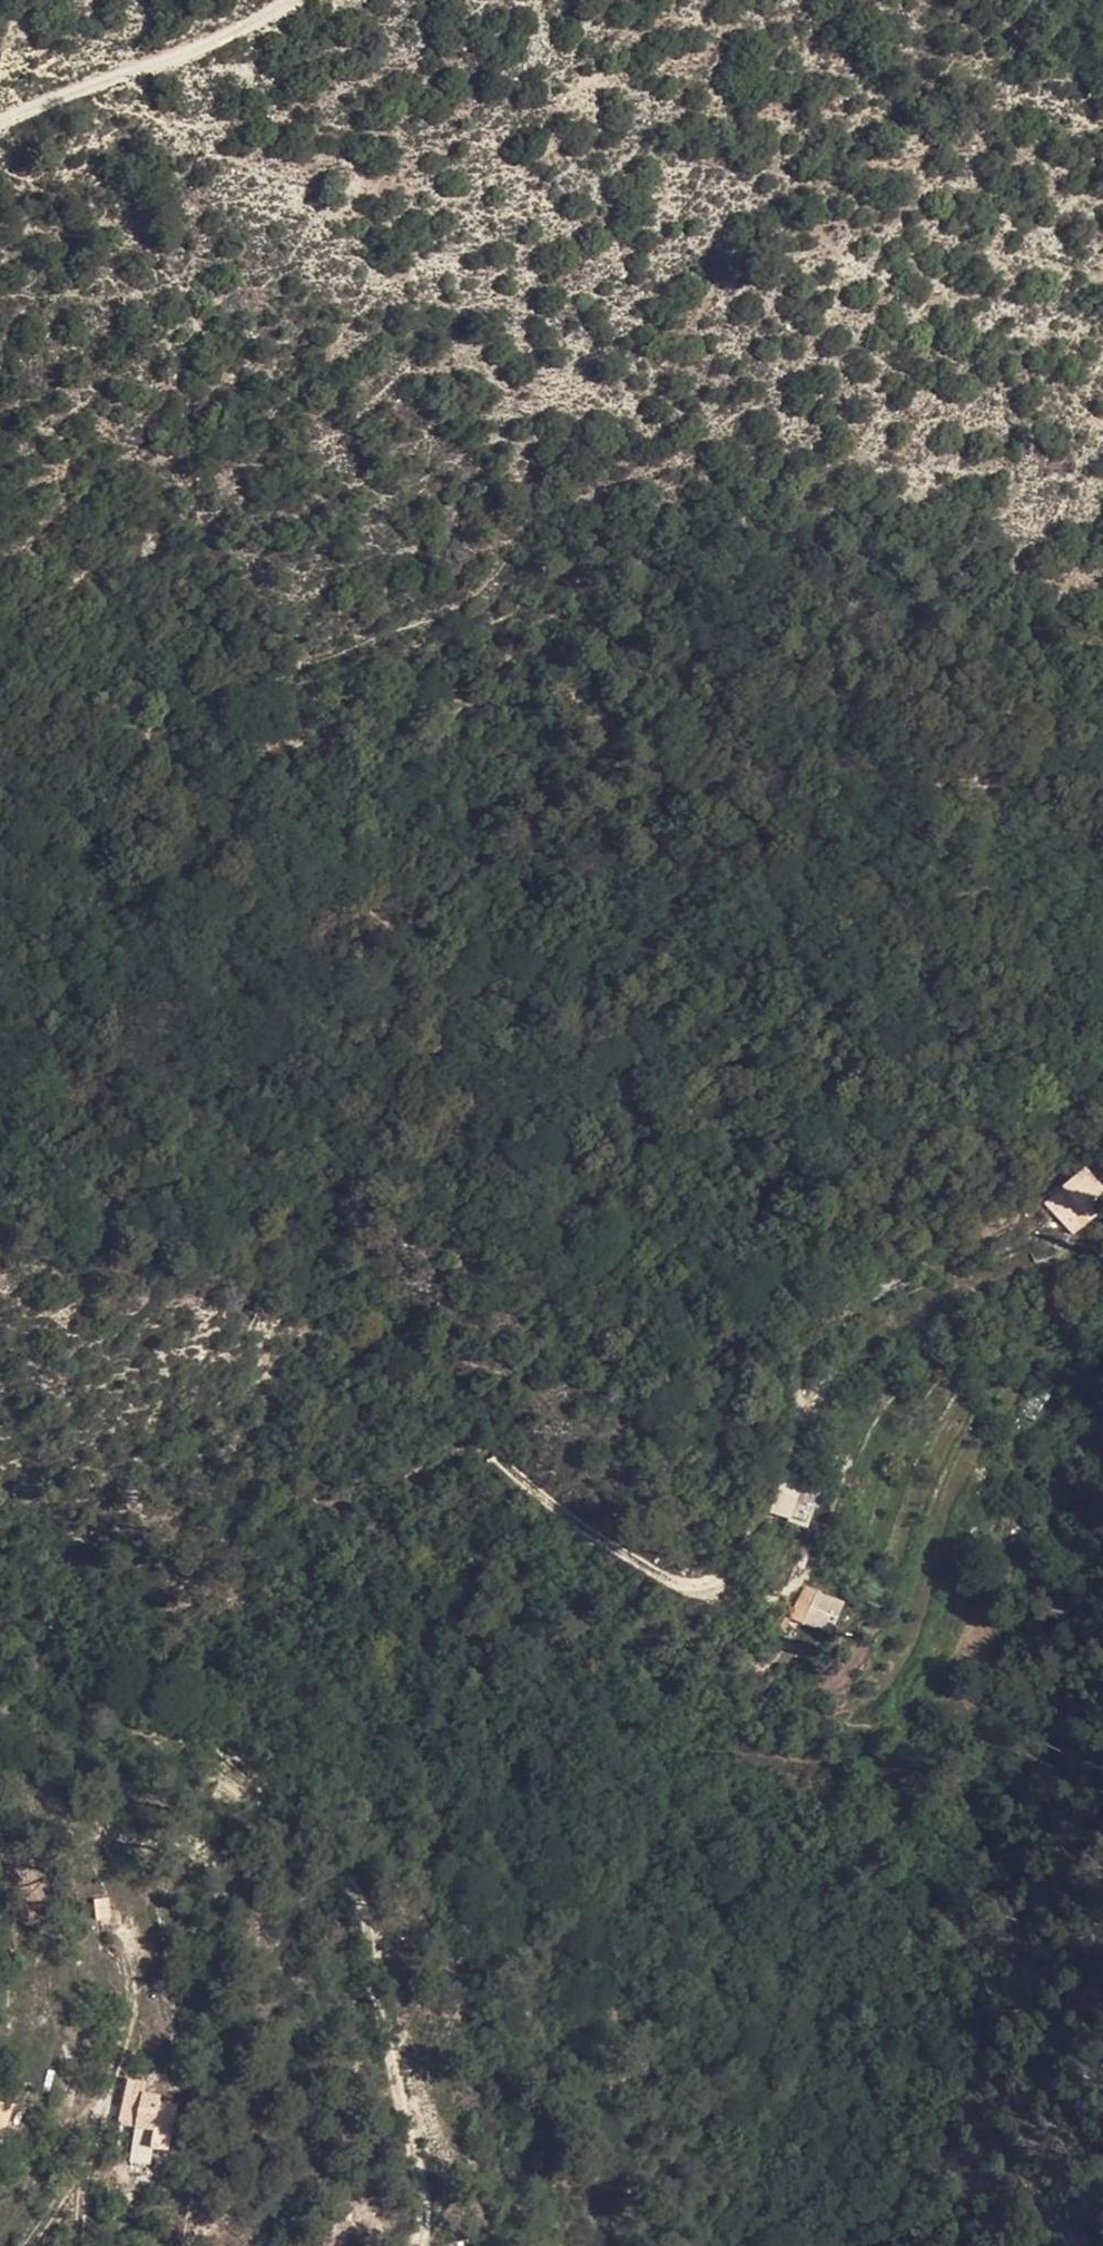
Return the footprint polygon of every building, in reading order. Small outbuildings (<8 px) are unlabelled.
[(1100,1214),(1089,1200),(1102,1188),(1102,1186),(1086,1164),(1042,1199),(1071,1236),(1100,1214)] [(1075,1217),(1047,1232),(1069,1276),(1098,1262),(1075,1217)] [(779,1485),(771,1515),(809,1524),(816,1494),(779,1485)] [(780,1603),(758,1628),(768,1637),(765,1640),(788,1660),(798,1648),(781,1632),(793,1620),(794,1617),(780,1603)] [(809,1635),(793,1620),(781,1632),(798,1648),(809,1635)] [(753,1635),(751,1634),(745,1628),(735,1638),(744,1647),(751,1637),(753,1635)] [(768,1637),(758,1628),(751,1634),(753,1635),(751,1637),(759,1646),(765,1640),(768,1637)] [(92,1899),(97,1921),(112,1918),(108,1896),(92,1899)] [(154,2147),(169,2150),(181,2092),(125,2080),(116,2124),(135,2128),(128,2161),(150,2166),(154,2147)]
